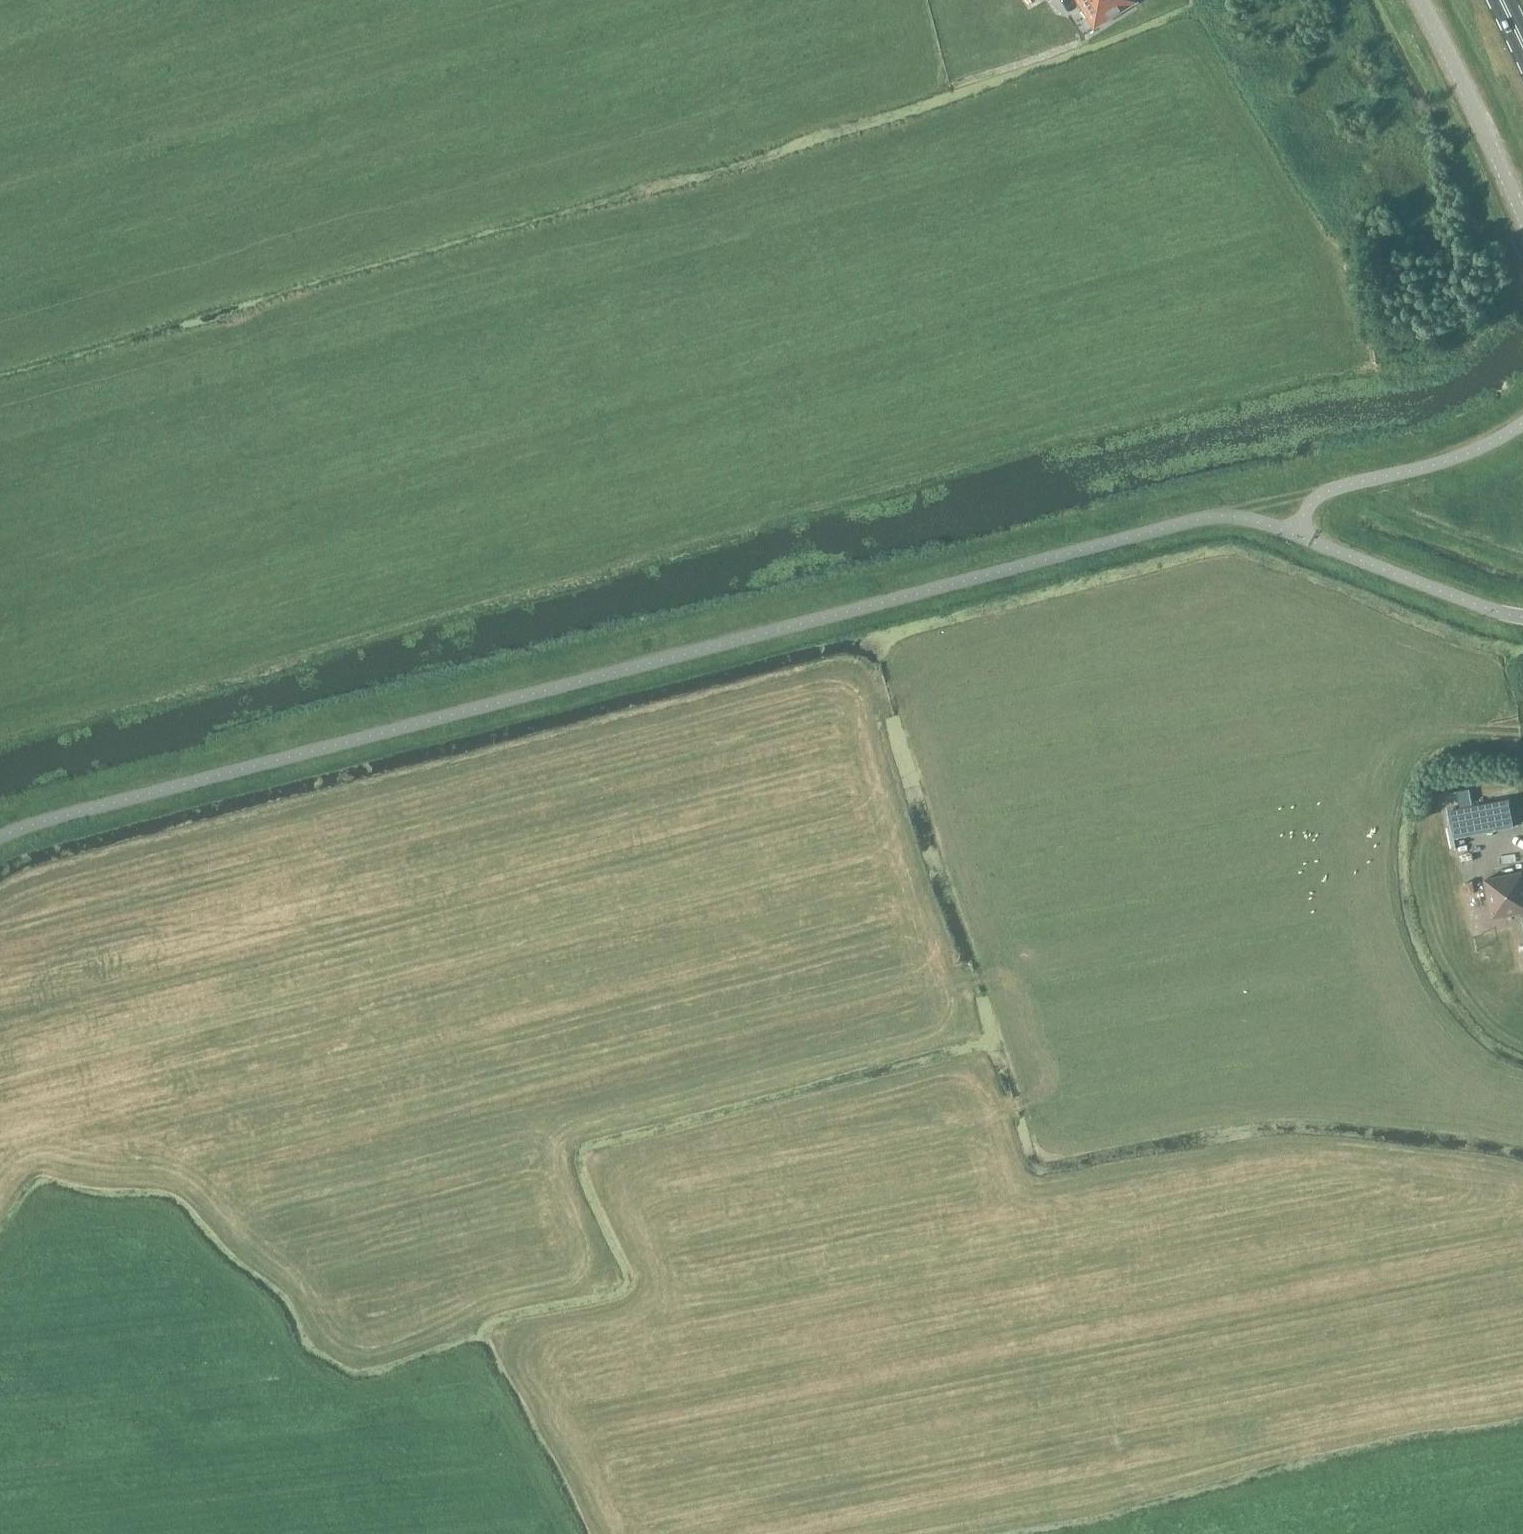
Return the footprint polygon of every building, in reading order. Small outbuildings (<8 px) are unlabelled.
[(1095,28),(1138,2),(1139,3),(1140,2),(1139,0),(1077,0),(1095,28)] [(1508,800),(1484,804),(1490,832),(1514,827),(1508,800)] [(1492,919),(1522,913),(1522,881),(1522,873),(1484,880),(1492,919)]
